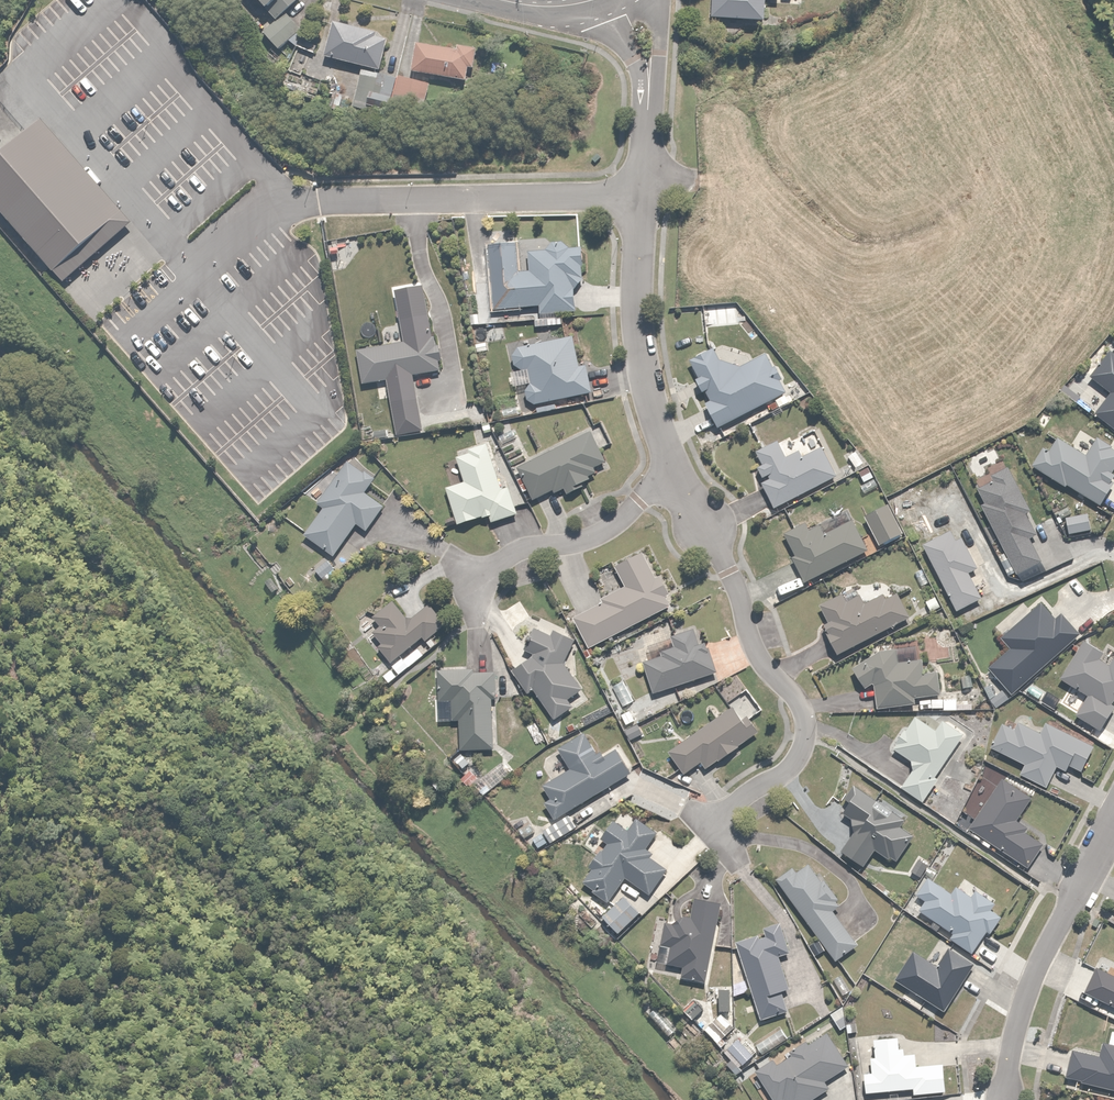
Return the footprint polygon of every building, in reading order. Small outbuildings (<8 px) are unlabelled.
[(270,6),(267,9),(277,20),(264,31),(281,50),(305,28),(290,11),(303,0),(264,0),(270,6)] [(712,19),(766,22),(767,0),(713,0),(712,19)] [(335,22),(327,56),(384,70),(391,41),(378,37),(379,33),(335,22)] [(418,43),(414,72),(469,80),(470,69),(476,70),(479,49),(457,45),(457,49),(418,43)] [(393,103),(397,78),(362,72),(357,104),(392,110),(393,103)] [(397,78),(393,103),(429,110),(434,85),(397,78)] [(501,286),(502,308),(536,307),(541,307),(541,315),(579,313),(578,284),(584,283),(582,248),(570,248),(565,242),(554,242),(550,251),(531,251),(531,271),(521,271),(521,246),(492,246),(493,286),(501,286)] [(405,345),(361,349),(364,384),(388,382),(390,401),(418,399),(415,374),(441,372),(438,337),(434,337),(432,318),(403,320),(405,345)] [(528,400),(536,404),(594,394),(589,366),(581,368),(576,338),(521,348),(514,354),(515,366),(523,371),(530,370),(531,384),(527,390),(528,400)] [(722,364),(714,349),(690,362),(700,380),(696,382),(703,394),(708,392),(713,401),(705,405),(719,429),(787,391),(766,352),(738,368),(722,364)] [(1095,416),(1113,430),(1113,357),(1111,354),(1091,381),(1110,395),(1095,416)] [(477,408),(471,417),(483,424),(489,416),(477,408)] [(592,432),(518,468),(533,499),(554,489),(556,493),(565,488),(567,493),(599,477),(593,466),(606,460),(592,432)] [(1033,469),(1065,490),(1067,486),(1099,508),(1113,486),(1113,473),(1113,472),(1113,471),(1113,452),(1097,440),(1086,456),(1060,438),(1050,453),(1045,450),(1033,469)] [(775,510),(777,509),(838,478),(822,448),(804,458),(801,452),(787,459),(777,442),(756,452),(764,467),(758,470),(763,480),(769,477),(771,480),(762,485),(775,510)] [(465,483),(448,487),(460,525),(493,516),(495,522),(528,512),(520,485),(504,490),(491,444),(471,450),(471,452),(458,456),(465,483)] [(858,449),(847,458),(856,471),(868,462),(858,449)] [(325,510),(305,535),(334,556),(358,524),(367,531),(386,505),(367,491),(375,480),(351,462),(318,505),(325,510)] [(888,506),(864,519),(881,550),(905,536),(888,506)] [(805,584),(807,583),(870,549),(853,519),(825,534),(821,526),(810,531),(806,524),(785,535),(797,557),(792,560),(805,584)] [(950,532),(922,546),(957,614),(982,601),(969,574),(978,570),(964,542),(956,545),(950,532)] [(589,648),(591,647),(678,604),(664,575),(658,578),(646,551),(617,565),(627,586),(601,599),(603,603),(574,617),(589,648)] [(325,583),(326,582),(340,571),(329,558),(314,570),(325,583)] [(838,658),(840,657),(911,622),(898,596),(887,602),(884,595),(867,603),(863,596),(847,604),(842,594),(818,606),(827,624),(822,626),(838,658)] [(935,597),(925,602),(931,613),(941,608),(935,597)] [(380,646),(394,662),(425,636),(429,641),(450,624),(431,603),(411,620),(395,600),(374,617),(382,627),(374,633),(383,644),(380,646)] [(989,669),(1013,696),(1081,636),(1061,614),(1055,619),(1041,602),(1000,638),(1010,650),(989,669)] [(945,623),(936,629),(944,641),(953,635),(945,623)] [(536,655),(514,670),(529,695),(536,690),(554,720),(574,708),(568,698),(583,689),(567,662),(578,641),(555,630),(552,636),(535,628),(524,649),(536,655)] [(646,662),(655,691),(717,672),(709,644),(700,647),(695,629),(671,636),(674,647),(662,651),(664,656),(646,662)] [(1085,643),(1060,682),(1086,699),(1075,716),(1099,731),(1113,708),(1113,660),(1109,667),(1102,663),(1106,656),(1085,643)] [(384,676),(390,684),(426,655),(419,647),(384,676)] [(875,683),(877,708),(916,707),(916,697),(942,697),(942,674),(924,674),(924,663),(897,663),(897,653),(875,653),(851,670),(865,690),(875,683)] [(461,721),(463,751),(496,749),(494,698),(498,698),(497,671),(439,673),(440,703),(454,703),(455,721),(461,721)] [(625,679),(611,686),(623,707),(636,700),(625,679)] [(732,709),(670,752),(685,773),(703,761),(708,769),(754,737),(743,721),(755,713),(741,693),(728,702),(732,709)] [(632,708),(621,715),(628,726),(639,720),(632,708)] [(937,780),(966,733),(945,719),(936,733),(915,718),(894,749),(912,761),(913,771),(901,790),(925,805),(940,782),(937,780)] [(545,802),(555,818),(632,774),(618,749),(602,759),(587,733),(559,749),(571,770),(545,784),(553,798),(545,802)] [(479,779),(470,770),(462,779),(470,787),(479,779)] [(1032,799),(1003,780),(970,830),(1030,870),(1044,849),(1025,836),(1029,830),(1016,822),(1032,799)] [(907,819),(855,786),(846,799),(852,803),(844,814),(854,821),(856,832),(843,852),(866,866),(877,850),(890,859),(893,854),(901,859),(916,836),(902,827),(907,819)] [(581,882),(584,884),(609,901),(625,878),(650,896),(667,870),(651,858),(654,854),(647,849),(659,832),(639,818),(631,830),(617,820),(603,840),(608,844),(581,882)] [(794,868),(778,879),(821,938),(809,946),(816,956),(827,948),(837,961),(861,943),(835,907),(841,902),(825,879),(822,881),(811,865),(799,874),(794,868)] [(926,902),(920,910),(955,934),(952,939),(974,954),(989,931),(993,934),(1004,918),(993,910),(997,903),(978,890),(973,897),(957,886),(953,893),(930,877),(918,896),(926,902)] [(628,896),(604,915),(619,934),(643,914),(628,896)] [(707,981),(722,904),(697,900),(693,918),(680,915),(678,925),(666,923),(661,948),(671,949),(668,965),(684,968),(683,976),(707,981)] [(793,954),(782,922),(765,928),(768,937),(762,939),(760,934),(736,942),(764,1021),(790,1011),(783,992),(792,989),(781,958),(793,954)] [(914,952),(896,980),(947,1011),(976,964),(949,948),(938,966),(914,952)] [(1096,970),(1087,997),(1113,1006),(1113,976),(1096,970)] [(733,1011),(733,989),(721,989),(722,1011),(733,1011)] [(657,1007),(648,1014),(668,1037),(676,1029),(657,1007)] [(724,1011),(705,1028),(723,1048),(742,1031),(724,1011)] [(757,1044),(764,1055),(789,1039),(781,1028),(757,1044)] [(760,1053),(744,1036),(726,1054),(742,1070),(760,1053)] [(867,1071),(868,1092),(916,1090),(916,1093),(948,1092),(946,1062),(920,1063),(920,1054),(909,1055),(908,1049),(904,1049),(904,1038),(877,1040),(878,1057),(872,1057),(872,1071),(867,1071)]
